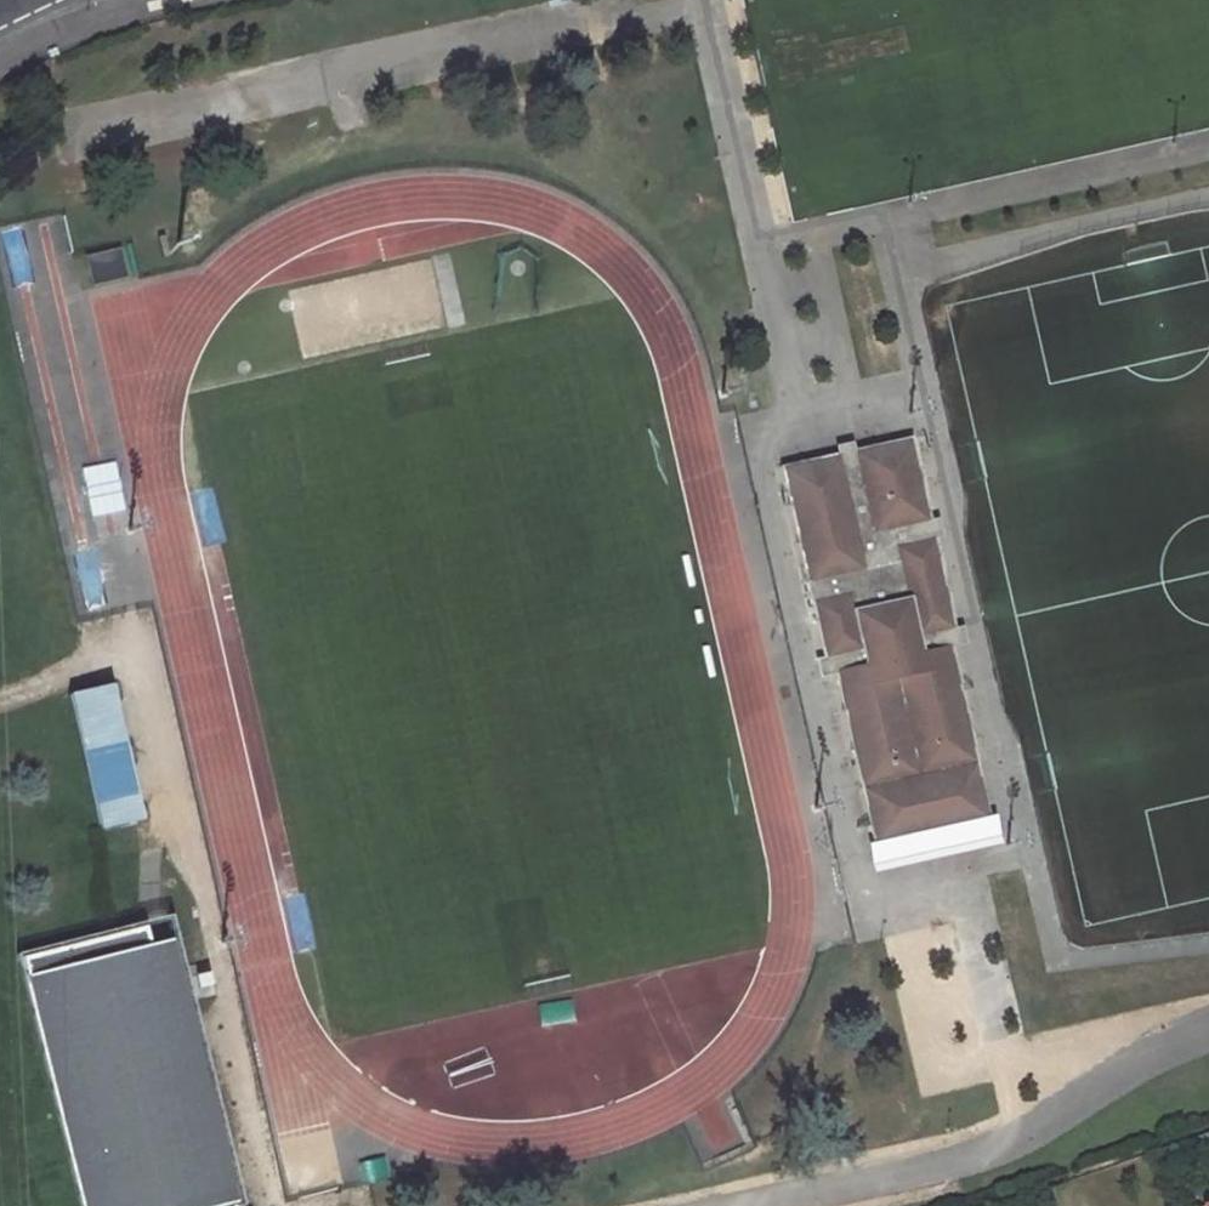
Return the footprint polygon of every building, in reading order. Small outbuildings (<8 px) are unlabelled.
[(866,833),(981,808),(940,619),(948,617),(905,428),(773,456),(816,648),(826,645),(866,833)] [(109,685),(74,692),(102,827),(138,819),(109,685)] [(78,1205),(193,1205),(236,1196),(176,932),(154,937),(150,919),(19,949),(78,1205)]
